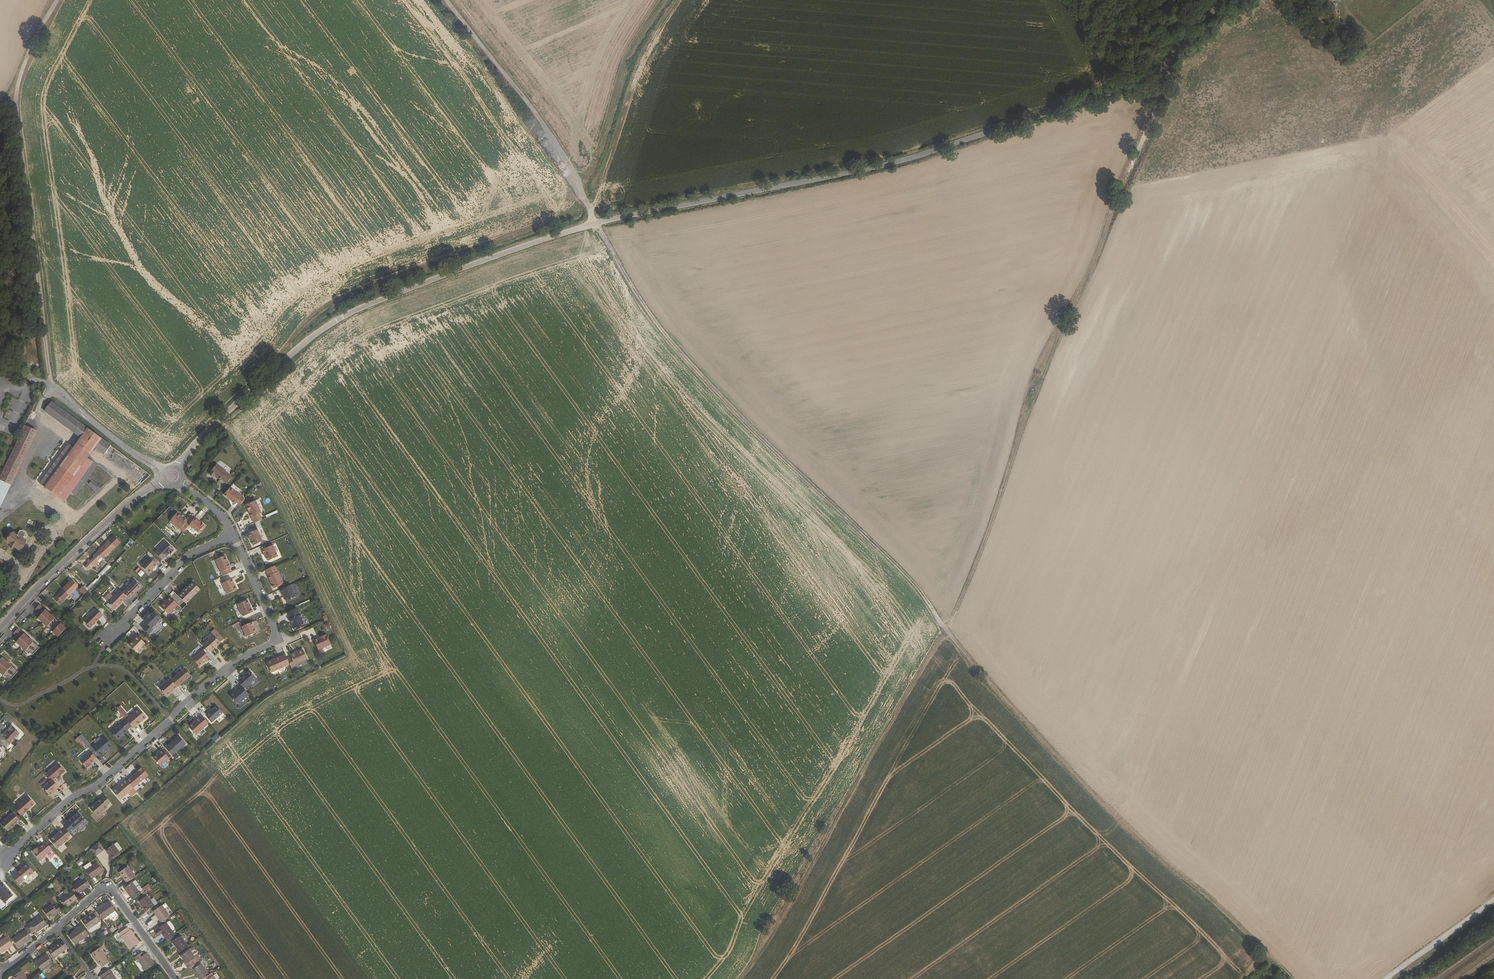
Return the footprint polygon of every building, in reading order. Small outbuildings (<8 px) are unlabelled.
[(561,160),(557,152),(551,155),(556,163),(561,160)] [(88,429),(52,402),(45,412),(81,438),(88,429)] [(0,477),(0,506),(37,429),(26,424),(0,477)] [(101,438),(88,429),(81,438),(74,448),(45,488),(58,497),(87,457),(101,438)] [(101,438),(94,448),(104,455),(111,446),(101,438)] [(45,488),(74,448),(68,444),(40,484),(45,488)] [(93,462),(87,457),(58,497),(64,501),(93,462)] [(226,483),(232,477),(227,473),(227,472),(217,464),(209,473),(213,477),(214,475),(215,474),(218,477),(221,479),(226,483)] [(237,502),(240,505),(245,498),(238,493),(230,487),(224,494),(232,501),(235,504),(237,502)] [(255,500),(245,504),(253,523),(262,519),(259,514),(261,513),(255,500)] [(170,520),(184,531),(189,525),(186,522),(187,521),(177,512),(170,520)] [(195,518),(189,525),(199,532),(205,525),(195,518)] [(257,529),(248,534),(253,545),(262,541),(257,529)] [(26,541),(23,538),(25,534),(25,532),(22,530),(20,530),(17,534),(14,532),(7,541),(19,550),(26,541)] [(127,550),(133,540),(130,538),(123,547),(127,550)] [(103,559),(114,548),(108,541),(97,553),(103,559)] [(171,543),(163,551),(171,558),(175,554),(176,553),(177,554),(180,551),(171,543)] [(273,545),(262,550),(264,554),(265,553),(266,556),(268,561),(278,556),(273,545)] [(94,557),(85,567),(88,569),(93,564),(95,566),(103,559),(97,553),(94,557)] [(215,558),(222,575),(230,571),(229,567),(230,567),(224,554),(215,558)] [(154,558),(146,566),(153,574),(162,565),(154,558)] [(278,571),(268,575),(270,579),(272,583),(271,583),(273,588),(283,584),(278,571)] [(232,579),(222,583),(227,594),(237,590),(232,579)] [(139,581),(127,593),(131,597),(133,599),(145,587),(139,581)] [(193,582),(179,596),(186,603),(200,589),(193,582)] [(71,584),(70,583),(57,596),(62,601),(75,589),(71,584)] [(78,589),(83,594),(89,589),(84,584),(78,589)] [(295,587),(285,592),(286,596),(288,595),(289,598),(288,598),(290,602),(291,602),(295,600),(295,601),(301,599),(295,587)] [(125,591),(113,603),(119,609),(131,597),(127,593),(125,591)] [(165,602),(160,607),(168,614),(178,605),(170,597),(167,600),(167,601),(165,603),(165,602)] [(247,600),(237,604),(243,616),(252,612),(251,608),(250,608),(248,604),(249,604),(247,600)] [(296,608),(288,611),(291,618),(290,619),(291,623),(292,622),(293,622),(294,625),(294,626),(295,629),(296,630),(304,626),(299,615),(296,608)] [(50,610),(46,615),(42,619),(55,630),(56,629),(58,631),(57,632),(62,637),(70,628),(50,610)] [(97,613),(88,622),(95,628),(103,620),(97,613)] [(164,620),(157,613),(154,616),(151,619),(148,622),(152,625),(147,630),(152,635),(157,631),(155,629),(158,627),(164,620)] [(252,622),(241,626),(246,637),(257,632),(255,628),(252,622)] [(43,648),(28,634),(24,638),(20,642),(33,654),(34,652),(37,655),(43,648)] [(327,634),(314,640),(318,650),(331,644),(327,634)] [(213,635),(203,644),(209,651),(212,649),(213,650),(215,647),(217,645),(220,642),(213,635)] [(150,645),(142,637),(139,640),(139,641),(138,643),(134,647),(141,654),(150,645)] [(204,650),(193,659),(198,665),(209,656),(204,650)] [(291,657),(288,659),(290,665),(292,668),(296,666),(295,665),(308,659),(303,650),(291,655),(291,657)] [(288,659),(286,654),(276,659),(272,661),(271,660),(267,662),(272,673),(290,665),(288,659)] [(6,657),(2,662),(0,664),(0,668),(11,677),(12,676),(15,679),(22,671),(6,657)] [(184,668),(171,680),(177,687),(180,684),(190,675),(184,668)] [(254,673),(242,683),(245,687),(248,691),(261,680),(254,673)] [(171,680),(170,678),(159,688),(166,696),(177,687),(171,680)] [(248,691),(245,687),(239,692),(240,693),(234,698),(240,705),(243,705),(253,697),(248,691)] [(228,715),(221,708),(217,713),(214,715),(213,714),(210,717),(217,725),(228,715)] [(143,710),(134,718),(141,726),(150,718),(143,710)] [(203,720),(193,729),(199,736),(210,728),(203,720)] [(125,724),(114,733),(121,741),(125,737),(127,735),(131,732),(125,724)] [(12,731),(6,737),(13,743),(23,734),(15,727),(11,731),(12,731)] [(169,749),(176,757),(190,745),(183,737),(169,749)] [(109,738),(96,749),(103,757),(110,751),(109,750),(111,749),(112,749),(115,746),(109,738)] [(162,754),(163,755),(160,756),(157,759),(164,767),(173,760),(165,751),(162,754)] [(99,758),(94,752),(83,761),(90,769),(93,767),(92,766),(94,765),(97,762),(96,760),(99,758)] [(62,764),(50,774),(56,781),(63,776),(64,775),(65,775),(69,772),(62,764)] [(141,773),(130,782),(136,789),(147,780),(141,773)] [(120,790),(116,793),(123,801),(137,789),(136,789),(130,782),(130,781),(123,787),(124,788),(120,791),(120,790)] [(52,783),(45,788),(52,796),(59,791),(52,783)] [(114,803),(108,796),(93,809),(100,817),(107,811),(107,812),(111,808),(110,807),(114,803)] [(31,797),(17,809),(23,816),(27,813),(27,814),(32,810),(31,809),(33,807),(33,808),(37,804),(31,797)] [(16,813),(3,823),(10,832),(13,829),(14,829),(17,827),(17,826),(23,821),(16,813)] [(81,813),(71,822),(77,830),(87,821),(81,813)] [(65,831),(53,841),(59,848),(63,844),(65,846),(72,839),(71,838),(74,835),(69,830),(66,832),(65,831)] [(55,850),(49,843),(43,848),(40,850),(40,849),(39,848),(35,852),(43,861),(48,857),(48,856),(55,850)] [(92,851),(98,858),(105,853),(99,845),(92,851)] [(107,852),(114,861),(122,855),(116,846),(107,852)] [(19,873),(14,877),(21,885),(26,881),(37,873),(29,864),(25,868),(25,869),(24,870),(20,873),(19,873)] [(105,873),(99,865),(88,873),(93,881),(100,876),(105,873)] [(129,884),(137,879),(129,869),(121,874),(129,884)] [(89,888),(91,887),(83,876),(81,878),(83,881),(89,888)] [(80,895),(89,888),(83,881),(74,887),(80,895)] [(4,882),(3,883),(0,885),(0,908),(2,911),(18,897),(4,882)] [(134,902),(144,895),(142,892),(144,891),(137,882),(126,890),(134,902)] [(51,883),(45,887),(48,891),(54,887),(51,883)] [(78,897),(72,890),(60,898),(65,906),(70,903),(78,897)] [(143,906),(148,913),(156,907),(149,897),(141,903),(143,906)] [(59,912),(60,913),(63,911),(58,905),(56,907),(54,904),(45,911),(50,918),(53,916),(59,912)] [(96,912),(103,922),(116,913),(110,904),(106,906),(100,910),(100,909),(96,912)] [(163,924),(172,918),(164,907),(155,913),(163,924)] [(94,913),(91,915),(91,916),(84,922),(90,931),(98,925),(101,923),(95,915),(94,913)] [(29,927),(32,932),(33,933),(36,931),(38,933),(44,929),(43,927),(48,924),(42,917),(28,926),(29,927)] [(160,930),(161,930),(157,933),(160,937),(164,934),(168,941),(170,940),(175,937),(177,936),(168,924),(160,930)] [(70,937),(76,946),(90,936),(83,927),(77,931),(78,932),(74,935),(70,937)] [(129,929),(121,935),(132,950),(140,944),(135,936),(131,932),(129,929)] [(14,940),(20,948),(33,939),(30,934),(27,931),(14,940)] [(183,937),(175,942),(179,947),(178,948),(182,953),(191,947),(183,937)] [(8,938),(0,943),(0,950),(3,954),(14,946),(8,938)] [(55,959),(67,951),(67,950),(69,948),(65,942),(62,944),(61,943),(50,951),(55,959)] [(101,966),(102,965),(104,968),(110,964),(108,961),(109,959),(101,949),(93,955),(101,966)] [(192,967),(198,963),(196,960),(199,958),(193,950),(184,956),(186,959),(188,961),(192,967)] [(139,960),(147,971),(156,965),(148,954),(145,956),(143,953),(137,957),(136,958),(138,961),(139,960)] [(40,961),(40,960),(36,963),(42,971),(43,972),(55,964),(49,955),(40,961)] [(195,970),(202,978),(206,978),(211,975),(204,964),(195,970)] [(111,970),(101,977),(103,978),(118,978),(111,970)]
